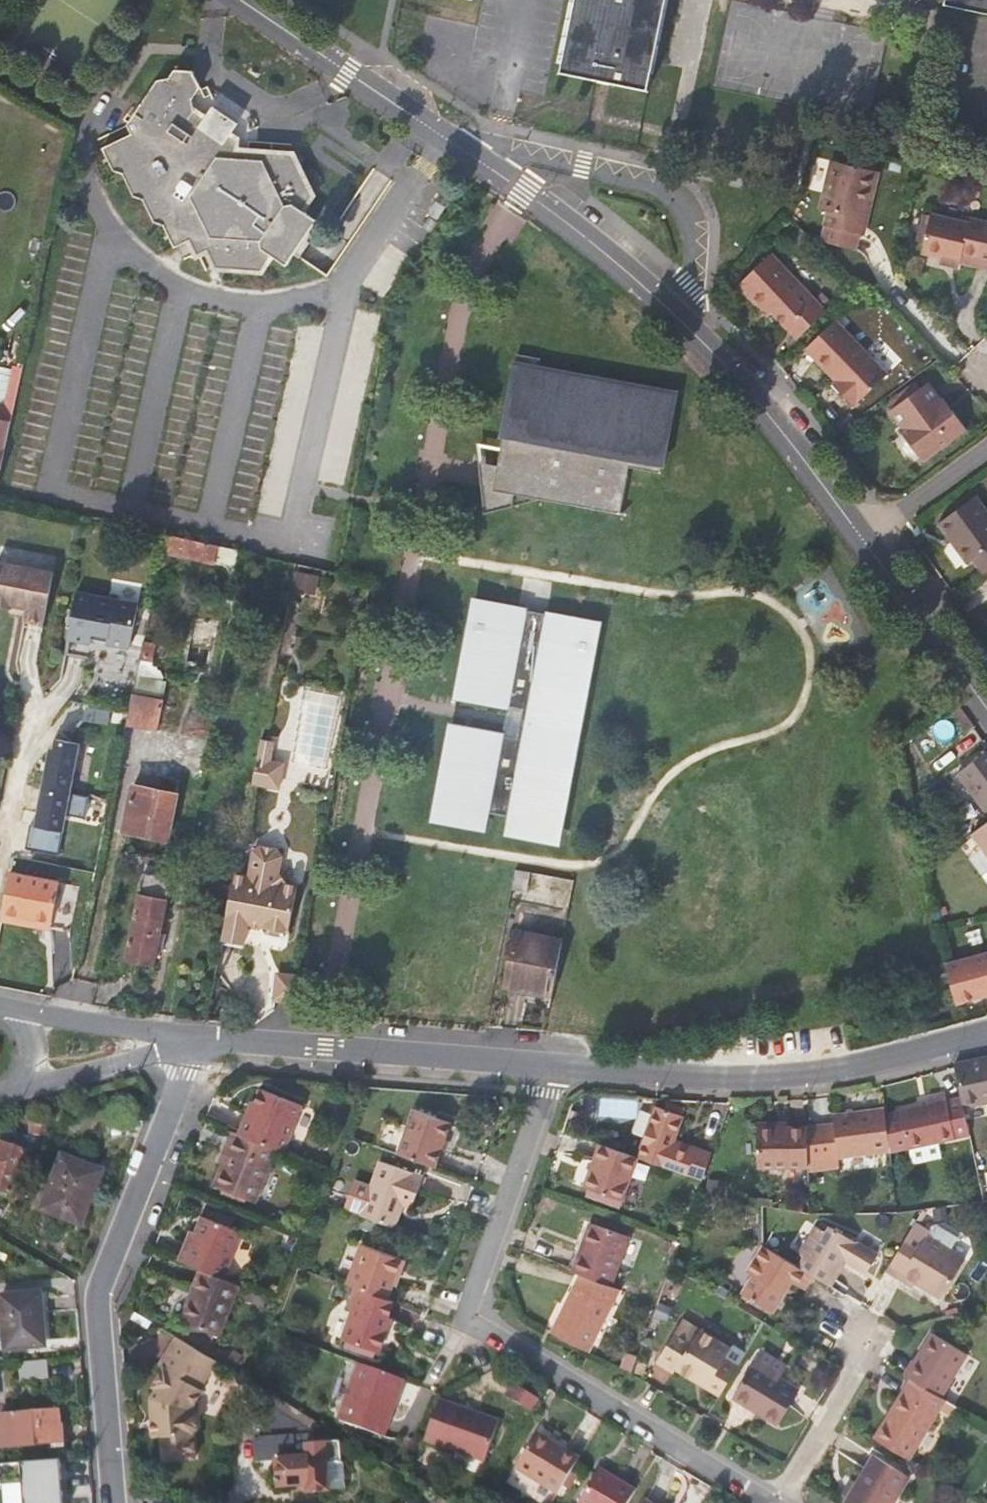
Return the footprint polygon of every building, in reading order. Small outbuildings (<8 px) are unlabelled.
[(561,75),(651,93),(670,0),(576,0),(561,75)] [(946,10),(986,20),(986,0),(948,0),(946,10)] [(293,154),(273,152),(258,151),(237,150),(237,140),(230,134),(234,129),(209,114),(206,118),(194,112),(190,98),(198,87),(194,74),(173,69),(168,77),(158,80),(128,127),(132,137),(104,151),(112,169),(123,173),(134,197),(144,200),(155,223),(163,225),(174,250),(190,243),(197,257),(207,253),(214,268),(263,271),(273,256),(287,264),(294,254),(300,258),(314,236),(309,232),(318,218),(309,212),(311,207),(308,204),(314,195),(293,154)] [(214,107),(209,114),(234,129),(238,123),(214,107)] [(258,141),(258,151),(273,152),(273,141),(258,141)] [(869,191),(875,192),(880,170),(831,159),(821,208),(828,210),(825,226),(860,234),(869,191)] [(866,235),(875,192),(869,191),(860,234),(866,235)] [(986,268),(986,223),(971,219),(969,223),(931,215),(923,254),(944,259),(961,263),(986,268)] [(735,286),(760,311),(765,307),(772,313),(796,338),(824,310),(767,254),(735,286)] [(766,318),(772,313),(765,307),(760,311),(766,318)] [(833,318),(806,347),(837,378),(844,385),(839,390),(854,405),(888,371),(833,318)] [(519,418),(520,419),(507,462),(500,485),(496,484),(482,480),(485,493),(488,515),(514,507),(517,494),(554,503),(612,518),(627,522),(628,520),(626,520),(621,519),(624,511),(628,512),(636,483),(631,482),(633,474),(638,475),(669,484),(673,470),(690,406),(556,370),(559,359),(537,353),(519,418)] [(833,384),(839,390),(844,385),(837,378),(833,384)] [(940,403),(942,402),(928,384),(892,410),(907,429),(904,431),(926,462),(969,429),(956,411),(949,415),(940,403)] [(947,399),(942,402),(940,403),(949,415),(956,411),(947,399)] [(10,422),(12,417),(0,414),(0,420),(10,422)] [(10,422),(0,420),(0,469),(10,422)] [(500,485),(507,462),(478,455),(482,480),(496,484),(500,485)] [(957,549),(968,565),(975,560),(985,574),(986,572),(986,511),(976,496),(939,525),(950,541),(955,537),(961,546),(957,549)] [(249,553),(221,547),(167,535),(164,552),(218,563),(246,569),(249,553)] [(950,541),(957,549),(961,546),(955,537),(950,541)] [(0,561),(0,606),(8,608),(8,605),(23,608),(22,613),(20,621),(40,625),(51,572),(0,561)] [(317,592),(320,574),(298,570),(296,583),(310,585),(309,591),(317,592)] [(135,605),(74,593),(64,639),(87,644),(89,634),(105,638),(103,645),(126,650),(135,605)] [(23,608),(8,605),(8,608),(7,610),(22,613),(23,608)] [(571,746),(593,629),(471,606),(452,701),(523,715),(519,735),(571,746)] [(168,704),(131,697),(126,725),(162,731),(168,704)] [(571,746),(519,735),(518,744),(447,730),(432,806),(429,806),(425,826),(480,837),(484,817),(503,821),(499,840),(551,850),(571,746)] [(272,740),(259,737),(254,763),(267,766),(268,759),(272,740)] [(33,827),(61,831),(76,743),(52,739),(51,749),(47,748),(33,827)] [(959,772),(986,809),(986,751),(959,772)] [(267,766),(254,763),(250,781),(277,787),(282,762),(268,759),(267,766)] [(135,784),(129,812),(150,816),(147,835),(164,838),(176,777),(159,775),(156,788),(135,784)] [(126,831),(147,835),(150,816),(129,812),(126,831)] [(973,832),(986,850),(986,822),(973,832)] [(247,874),(233,871),(219,941),(242,945),(246,926),(261,928),(260,932),(263,936),(281,940),(286,933),(296,883),(284,881),(277,870),(280,854),(275,847),(259,844),(252,849),(247,874)] [(57,883),(8,873),(1,911),(50,921),(57,883)] [(160,877),(142,874),(124,958),(150,963),(163,901),(155,900),(160,877)] [(550,887),(551,882),(510,875),(509,880),(550,887)] [(57,927),(75,929),(80,882),(62,880),(57,927)] [(500,998),(547,1009),(559,950),(513,941),(500,998)] [(944,965),(954,1004),(986,996),(986,954),(944,965)] [(296,977),(274,973),(269,1000),(291,1004),(296,977)] [(955,1063),(961,1089),(965,1107),(986,1102),(986,1056),(955,1063)] [(260,1088),(242,1133),(279,1148),(285,1151),(303,1104),(260,1088)] [(943,1088),(926,1092),(927,1098),(902,1104),(910,1140),(953,1130),(969,1126),(965,1107),(961,1089),(944,1093),(943,1088)] [(910,1140),(902,1104),(886,1108),(891,1146),(910,1140)] [(672,1145),(674,1140),(682,1115),(657,1106),(639,1157),(702,1180),(711,1154),(697,1149),(694,1153),(672,1145)] [(833,1120),(808,1124),(808,1129),(809,1158),(838,1154),(891,1146),(886,1108),(885,1106),(832,1114),(833,1120)] [(416,1109),(400,1153),(438,1167),(454,1122),(416,1109)] [(760,1167),(809,1166),(809,1158),(808,1129),(789,1129),(789,1125),(759,1126),(760,1167)] [(257,1201),(279,1148),(242,1133),(234,1130),(228,1145),(232,1147),(217,1186),(257,1201)] [(697,1149),(674,1140),(672,1145),(694,1153),(697,1149)] [(1,1142),(0,1145),(0,1187),(12,1191),(25,1150),(1,1142)] [(913,1146),(915,1159),(943,1155),(942,1142),(913,1146)] [(621,1200),(637,1156),(601,1143),(585,1186),(621,1200)] [(101,1170),(61,1154),(40,1207),(80,1224),(101,1170)] [(839,1165),(838,1154),(809,1158),(809,1166),(809,1169),(839,1165)] [(380,1159),(370,1187),(362,1212),(361,1213),(395,1226),(402,1203),(407,1191),(417,1195),(424,1174),(380,1159)] [(349,1207),(362,1212),(370,1187),(357,1182),(349,1207)] [(413,1206),(417,1195),(407,1191),(402,1203),(413,1206)] [(202,1215),(184,1261),(200,1268),(224,1277),(241,1231),(202,1215)] [(591,1218),(581,1246),(585,1248),(576,1272),(581,1273),(610,1284),(628,1232),(591,1218)] [(931,1231),(915,1221),(887,1269),(901,1277),(904,1273),(915,1279),(942,1296),(964,1260),(952,1252),(928,1237),(931,1231)] [(807,1255),(801,1267),(811,1273),(829,1284),(846,1256),(868,1269),(878,1252),(832,1225),(829,1230),(819,1224),(802,1253),(807,1255)] [(931,1231),(928,1237),(952,1252),(961,1238),(940,1225),(934,1227),(931,1231)] [(362,1244),(348,1283),(356,1286),(389,1298),(403,1258),(362,1244)] [(802,1288),(811,1273),(801,1267),(764,1244),(748,1271),(754,1274),(743,1293),(770,1309),(788,1279),(802,1288)] [(581,1246),(572,1270),(576,1272),(585,1248),(581,1246)] [(200,1268),(193,1286),(198,1288),(185,1321),(219,1334),(240,1283),(224,1277),(200,1268)] [(581,1273),(559,1335),(597,1354),(621,1288),(610,1284),(581,1273)] [(912,1283),(915,1279),(904,1273),(901,1277),(912,1283)] [(180,1319),(185,1321),(198,1288),(193,1286),(180,1319)] [(391,1315),(396,1301),(389,1298),(356,1286),(348,1308),(354,1311),(345,1338),(382,1352),(394,1317),(391,1315)] [(46,1289),(0,1295),(5,1346),(52,1342),(46,1289)] [(696,1374),(723,1390),(738,1364),(724,1355),(729,1346),(682,1318),(661,1353),(677,1364),(675,1367),(694,1378),(696,1374)] [(914,1361),(911,1359),(903,1372),(911,1377),(940,1395),(965,1353),(931,1333),(920,1351),(914,1361)] [(163,1458),(195,1457),(194,1433),(198,1428),(198,1414),(193,1409),(193,1406),(203,1389),(201,1388),(218,1360),(177,1336),(160,1364),(164,1366),(153,1385),(157,1388),(152,1396),(153,1416),(157,1416),(158,1434),(162,1434),(163,1458)] [(636,1347),(627,1344),(622,1359),(632,1362),(636,1347)] [(916,1349),(911,1359),(914,1361),(920,1351),(916,1349)] [(672,1372),(675,1367),(677,1364),(661,1353),(655,1362),(672,1372)] [(48,1360),(18,1363),(20,1382),(50,1379),(48,1360)] [(754,1363),(736,1394),(753,1404),(751,1408),(780,1425),(801,1391),(754,1363)] [(393,1405),(403,1378),(363,1364),(343,1421),(386,1436),(397,1406),(393,1405)] [(694,1378),(720,1394),(723,1390),(696,1374),(694,1378)] [(909,1458),(944,1398),(940,1395),(911,1377),(901,1393),(904,1396),(888,1423),(884,1422),(875,1437),(909,1458)] [(397,1406),(406,1379),(403,1378),(393,1405),(397,1406)] [(509,1395),(533,1410),(541,1398),(516,1383),(509,1395)] [(901,1393),(884,1422),(888,1423),(904,1396),(901,1393)] [(734,1397),(751,1408),(753,1404),(736,1394),(734,1397)] [(498,1421),(439,1399),(425,1439),(485,1460),(498,1421)] [(57,1406),(0,1410),(0,1444),(49,1440),(50,1447),(61,1446),(57,1406)] [(341,1460),(340,1438),(312,1440),(312,1430),(273,1407),(257,1408),(258,1436),(252,1437),(254,1461),(277,1458),(279,1485),(309,1483),(310,1490),(329,1488),(327,1462),(341,1460)] [(518,1466),(560,1492),(579,1460),(556,1445),(557,1443),(538,1431),(518,1466)] [(844,1501),(848,1502),(889,1502),(906,1474),(872,1453),(854,1483),(844,1501)] [(60,1456),(0,1461),(0,1481),(22,1479),(24,1502),(64,1502),(60,1456)] [(600,1469),(596,1475),(609,1482),(613,1477),(600,1469)] [(596,1475),(580,1502),(629,1502),(636,1491),(613,1477),(609,1482),(596,1475)] [(844,1501),(854,1483),(848,1480),(838,1497),(844,1501)]
